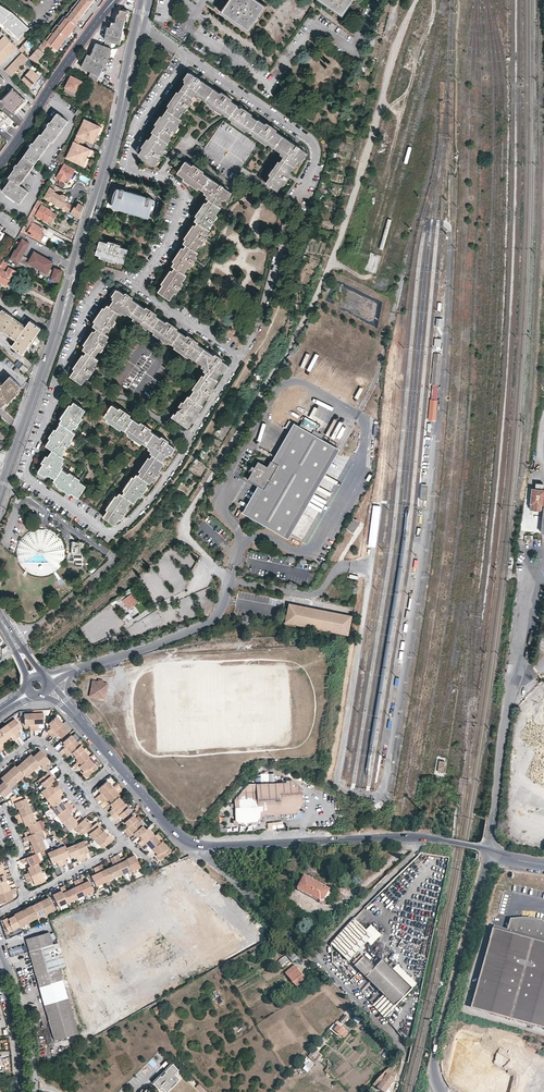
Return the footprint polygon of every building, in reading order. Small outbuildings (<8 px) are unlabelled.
[(76,23),(94,0),(78,0),(66,16),(76,23)] [(222,11),(249,29),(264,6),(255,0),(230,0),(222,11)] [(342,14),(351,0),(322,0),(342,14)] [(16,38),(26,27),(8,11),(0,6),(0,23),(16,38)] [(91,72),(88,78),(96,82),(111,49),(110,48),(112,42),(120,44),(127,11),(121,10),(120,14),(118,14),(116,23),(112,22),(111,27),(108,27),(104,45),(104,46),(103,46),(97,43),(91,55),(88,54),(82,67),(91,72)] [(65,15),(43,42),(49,48),(52,44),(58,49),(77,24),(76,23),(66,16),(65,15)] [(17,45),(4,34),(0,39),(0,64),(17,45)] [(49,48),(43,42),(33,53),(32,54),(30,56),(34,60),(37,58),(38,59),(48,48),(49,48)] [(11,76),(29,57),(23,51),(22,51),(4,70),(11,76)] [(25,80),(30,85),(31,86),(41,75),(32,68),(23,78),(25,80)] [(258,120),(248,113),(249,112),(245,110),(244,111),(237,106),(238,105),(234,103),(228,98),(229,97),(225,94),(224,96),(214,89),(203,81),(203,80),(200,77),(199,78),(191,73),(185,81),(186,82),(182,89),(168,110),(153,132),(155,133),(140,155),(142,157),(139,160),(145,164),(147,160),(155,165),(160,157),(162,158),(163,156),(165,154),(163,153),(169,143),(170,143),(168,142),(174,134),(175,135),(176,133),(178,131),(176,130),(183,120),(180,118),(185,110),(187,108),(188,109),(191,105),(189,104),(194,97),(190,95),(192,92),(206,101),(226,115),(230,117),(229,118),(250,132),(251,132),(275,148),(288,157),(286,160),(282,158),(266,182),(277,191),(285,180),(286,181),(289,178),(287,177),(290,172),(294,166),(299,160),(300,161),(306,152),(299,148),(301,146),(297,144),(296,145),(283,136),(272,129),(273,127),(270,125),(269,126),(259,119),(258,120)] [(84,82),(73,76),(71,75),(64,88),(65,89),(64,91),(75,97),(76,94),(78,95),(84,82)] [(25,100),(23,97),(16,90),(15,91),(13,89),(3,99),(5,102),(11,109),(12,108),(15,111),(25,100)] [(19,185),(51,142),(52,142),(68,121),(57,113),(50,122),(49,121),(47,124),(48,125),(47,126),(41,134),(40,133),(33,143),(32,142),(30,145),(31,146),(30,147),(17,164),(16,163),(14,166),(15,167),(14,168),(8,176),(10,177),(9,178),(10,179),(2,190),(9,195),(20,203),(28,191),(19,185)] [(19,126),(9,116),(0,125),(0,126),(12,137),(16,132),(19,126)] [(101,127),(84,119),(65,158),(83,166),(91,149),(83,145),(79,144),(81,138),(85,140),(93,144),(101,127)] [(234,180),(234,179),(238,174),(241,169),(258,143),(224,120),(199,156),(199,157),(234,180)] [(211,230),(208,228),(213,221),(215,222),(217,219),(215,217),(217,214),(222,207),(219,205),(223,200),(224,201),(230,191),(227,189),(224,187),(225,185),(221,183),(220,185),(210,178),(203,174),(199,171),(201,169),(197,167),(196,169),(185,162),(178,173),(202,189),(213,196),(210,200),(209,199),(205,205),(196,220),(199,222),(194,230),(185,243),(188,245),(182,253),(174,266),(176,268),(171,276),(160,293),(172,300),(180,288),(182,289),(184,286),(183,285),(185,282),(189,275),(186,274),(191,266),(193,263),(195,264),(197,260),(195,259),(200,253),(197,251),(201,244),(204,240),(206,242),(208,238),(207,237),(211,230)] [(68,184),(75,170),(63,164),(56,178),(68,184)] [(59,195),(54,192),(55,190),(56,191),(58,187),(51,183),(44,198),(54,204),(59,195)] [(121,190),(118,188),(117,190),(116,190),(116,191),(115,193),(114,194),(114,195),(114,196),(113,197),(113,199),(113,200),(113,201),(113,202),(113,203),(113,204),(126,207),(126,208),(127,209),(128,210),(129,211),(130,212),(131,212),(132,212),(133,212),(134,213),(135,212),(136,212),(137,212),(139,212),(145,213),(145,212),(151,213),(152,212),(153,210),(154,209),(154,208),(154,207),(155,206),(155,205),(155,204),(155,203),(155,202),(155,201),(155,199),(152,199),(152,198),(152,197),(151,196),(150,196),(149,196),(148,196),(148,197),(143,196),(143,195),(137,193),(131,191),(130,192),(125,191),(125,190),(125,189),(124,189),(123,189),(122,189),(121,189),(121,190)] [(70,204),(65,201),(67,197),(63,195),(59,195),(54,204),(67,211),(70,204)] [(51,210),(40,204),(42,202),(38,200),(35,205),(29,216),(30,217),(34,208),(37,209),(34,215),(45,221),(46,220),(51,223),(57,214),(51,211),(51,210)] [(79,217),(83,205),(78,202),(75,207),(70,204),(67,211),(79,217)] [(44,229),(32,222),(34,219),(30,217),(29,216),(25,223),(25,224),(27,225),(26,228),(28,229),(25,233),(37,239),(38,238),(41,239),(45,234),(42,232),(44,229)] [(61,279),(65,269),(59,266),(55,269),(54,271),(49,268),(52,262),(46,259),(45,261),(40,257),(41,254),(35,251),(31,259),(23,256),(29,243),(23,240),(25,237),(22,235),(20,233),(18,235),(22,238),(12,258),(18,262),(19,260),(27,266),(28,265),(33,269),(36,268),(46,276),(53,278),(53,281),(59,283),(61,279)] [(112,244),(108,243),(100,240),(97,254),(125,263),(128,248),(117,245),(117,243),(113,241),(112,244)] [(0,264),(0,282),(5,285),(11,275),(14,277),(17,271),(10,267),(7,272),(4,270),(8,263),(8,262),(3,260),(0,264)] [(112,323),(114,319),(119,313),(118,312),(120,309),(152,330),(153,331),(160,336),(161,337),(184,353),(209,370),(207,373),(206,372),(189,396),(188,395),(180,406),(179,406),(177,409),(178,410),(172,417),(187,428),(192,421),(196,416),(202,406),(201,405),(208,395),(209,396),(212,392),(209,390),(211,387),(213,388),(218,381),(215,379),(220,372),(222,374),(228,366),(221,361),(223,360),(219,357),(217,358),(194,342),(195,341),(191,338),(190,339),(187,337),(173,328),(175,326),(171,324),(169,325),(160,319),(153,313),(153,312),(150,309),(148,311),(145,308),(128,297),(129,295),(126,293),(125,294),(119,290),(113,298),(114,300),(109,306),(107,305),(103,311),(104,313),(102,316),(100,315),(93,325),(97,328),(90,338),(92,339),(89,343),(87,341),(83,348),(87,351),(77,364),(79,366),(77,369),(75,368),(70,375),(82,383),(89,373),(90,374),(93,371),(91,370),(94,366),(98,359),(94,356),(99,350),(101,346),(103,348),(106,344),(104,343),(109,336),(105,333),(109,327),(111,328),(113,324),(112,323)] [(23,305),(27,298),(22,295),(18,302),(23,305)] [(41,328),(30,320),(25,327),(13,318),(13,317),(2,309),(0,312),(0,330),(3,332),(4,331),(16,340),(12,346),(23,354),(41,328)] [(144,402),(173,362),(152,348),(145,342),(135,336),(107,376),(144,402)] [(438,353),(434,353),(432,384),(433,384),(438,385),(439,385),(441,359),(438,359),(438,353)] [(244,364),(230,386),(238,391),(252,369),(244,364)] [(0,383),(0,407),(4,404),(5,405),(19,390),(17,389),(20,386),(10,376),(1,385),(0,383)] [(430,399),(428,419),(436,420),(438,400),(437,400),(431,399),(430,399)] [(76,434),(73,431),(77,424),(79,425),(82,421),(80,420),(82,417),(87,410),(76,402),(71,409),(73,410),(71,414),(69,413),(62,423),(63,424),(56,433),(53,438),(48,445),(55,450),(49,457),(51,458),(49,462),(47,460),(46,459),(43,463),(45,464),(41,470),(49,476),(50,475),(56,479),(55,481),(69,491),(70,489),(73,492),(72,494),(79,498),(87,487),(77,480),(78,478),(75,475),(73,477),(70,475),(63,470),(62,470),(59,468),(66,458),(62,455),(67,448),(68,448),(70,446),(69,444),(76,434)] [(125,411),(124,413),(120,410),(114,405),(107,414),(106,417),(156,452),(153,456),(152,455),(137,476),(136,475),(121,495),(119,493),(102,517),(114,525),(119,518),(117,517),(119,514),(121,515),(122,516),(125,513),(123,511),(126,508),(130,502),(133,503),(138,496),(140,493),(142,494),(145,490),(143,489),(147,483),(149,484),(154,477),(156,478),(158,474),(157,473),(159,469),(164,463),(161,461),(166,455),(168,456),(174,447),(171,446),(170,448),(167,445),(168,443),(169,442),(166,439),(164,441),(148,429),(149,427),(146,425),(143,428),(140,426),(141,424),(131,417),(129,419),(126,417),(128,415),(129,413),(125,411)] [(343,450),(297,424),(272,467),(263,462),(259,469),(256,467),(254,471),(257,473),(252,480),(262,487),(246,514),(291,541),(343,450)] [(532,488),(530,509),(543,510),(543,504),(543,489),(532,488)] [(360,523),(354,518),(347,528),(353,533),(360,523)] [(64,557),(64,555),(64,553),(64,549),(64,548),(63,544),(63,543),(61,540),(60,538),(59,537),(57,534),(56,533),(54,532),(52,530),(49,529),(46,528),(44,528),(44,529),(37,529),(37,528),(35,528),(31,529),(29,530),(26,532),(24,534),(22,536),(21,537),(19,539),(18,542),(17,543),(16,548),(16,553),(17,557),(19,563),(20,565),(23,569),(27,572),(29,573),(32,574),(34,575),(37,575),(40,576),(43,575),(46,575),(48,574),(51,573),(54,571),(55,570),(56,569),(58,567),(60,566),(61,563),(62,561),(63,559),(64,557)] [(81,543),(71,543),(71,549),(74,549),(74,552),(71,552),(71,555),(72,555),(72,562),(75,562),(75,568),(81,568),(81,543)] [(138,601),(132,594),(129,589),(111,602),(113,604),(118,601),(118,602),(123,599),(129,608),(138,601)] [(138,590),(132,594),(138,601),(144,597),(138,590)] [(351,616),(289,604),(285,623),(347,635),(351,616)] [(131,614),(124,619),(127,624),(135,620),(131,614)] [(109,685),(94,684),(93,700),(109,700),(109,685)] [(34,730),(33,713),(24,714),(24,725),(29,725),(30,731),(34,730)] [(43,713),(33,713),(34,730),(39,730),(38,724),(44,724),(43,713)] [(50,734),(63,723),(56,716),(48,723),(51,727),(47,731),(50,734)] [(15,718),(7,724),(17,738),(20,735),(17,731),(21,728),(15,718)] [(66,721),(63,723),(69,730),(72,728),(66,721)] [(69,730),(63,723),(50,734),(53,738),(57,734),(61,738),(69,730)] [(6,739),(10,736),(11,737),(13,740),(17,738),(7,724),(0,729),(0,731),(6,739)] [(64,753),(78,742),(71,735),(62,742),(66,746),(61,750),(64,753)] [(530,777),(543,782),(543,737),(530,777)] [(84,749),(78,742),(64,753),(67,756),(72,753),(75,757),(83,750),(84,749)] [(35,752),(32,755),(40,764),(42,767),(49,760),(40,750),(36,753),(35,752)] [(90,757),(83,750),(75,757),(78,761),(74,765),(77,768),(79,766),(89,758),(90,757)] [(25,756),(22,759),(33,771),(40,764),(32,755),(31,754),(27,757),(25,756)] [(97,768),(89,758),(79,766),(84,771),(85,773),(86,772),(88,775),(97,768)] [(20,764),(16,767),(24,775),(26,777),(33,771),(22,759),(19,762),(20,764)] [(10,767),(7,770),(17,782),(24,775),(16,767),(15,765),(11,769),(10,767)] [(1,778),(2,780),(9,788),(13,785),(17,782),(7,770),(4,773),(5,774),(1,778)] [(50,784),(54,780),(50,775),(52,774),(49,771),(47,772),(38,780),(44,788),(50,784)] [(2,780),(0,781),(0,794),(3,798),(11,790),(9,788),(2,780)] [(286,782),(249,784),(235,800),(235,820),(233,820),(233,825),(237,825),(238,825),(238,823),(258,822),(262,816),(295,814),(303,805),(302,789),(292,780),(286,780),(286,782)] [(112,787),(107,781),(99,788),(102,792),(97,796),(95,798),(98,802),(100,799),(113,788),(112,787)] [(47,799),(60,788),(58,784),(53,788),(50,784),(44,788),(41,791),(47,799)] [(58,795),(63,791),(60,788),(47,799),(53,807),(60,801),(62,799),(58,795)] [(120,795),(113,788),(100,799),(103,803),(108,799),(111,803),(118,797),(120,795)] [(18,808),(28,804),(24,794),(17,797),(11,800),(13,803),(15,803),(17,808),(18,808)] [(125,804),(118,797),(111,803),(110,804),(113,808),(109,812),(112,815),(125,804)] [(63,805),(60,801),(53,807),(51,808),(57,815),(71,805),(68,801),(63,805)] [(32,812),(28,804),(18,808),(20,813),(15,815),(16,819),(32,812)] [(131,811),(125,804),(112,815),(115,819),(119,815),(122,819),(131,811)] [(73,808),(71,805),(57,815),(63,823),(72,816),(69,812),(73,808)] [(48,810),(54,818),(57,815),(51,808),(49,809),(48,810)] [(36,822),(32,812),(16,819),(18,823),(23,821),(25,826),(27,825),(36,822)] [(63,823),(57,815),(54,818),(58,823),(60,824),(61,824),(63,823)] [(126,833),(139,822),(135,818),(133,815),(124,823),(127,826),(123,830),(126,833)] [(74,827),(82,820),(80,816),(75,820),(72,816),(63,823),(69,831),(74,827)] [(449,820),(437,818),(435,831),(446,833),(449,820)] [(88,824),(84,819),(82,820),(74,827),(81,835),(86,831),(92,826),(90,822),(88,824)] [(38,821),(36,822),(27,825),(29,830),(24,832),(25,836),(38,831),(41,830),(38,821)] [(97,822),(92,826),(86,831),(93,839),(94,838),(102,831),(98,826),(100,825),(97,822)] [(146,829),(139,822),(126,833),(129,837),(133,833),(137,837),(139,835),(146,829)] [(148,828),(146,829),(139,835),(143,839),(138,843),(141,846),(154,835),(148,828)] [(104,830),(102,831),(94,838),(95,839),(102,848),(111,841),(108,838),(109,837),(108,835),(104,830)] [(42,840),(38,831),(25,836),(23,837),(25,841),(30,839),(32,844),(42,840)] [(60,838),(58,836),(56,833),(53,835),(57,839),(58,841),(59,842),(59,843),(62,842),(62,841),(61,840),(60,838)] [(160,842),(154,835),(141,846),(144,850),(146,848),(149,846),(152,850),(153,849),(160,842)] [(102,848),(95,839),(93,840),(93,841),(93,842),(93,843),(93,844),(99,851),(102,848)] [(29,851),(31,855),(37,853),(40,851),(46,849),(42,840),(32,844),(34,849),(29,851)] [(84,840),(75,844),(82,860),(86,858),(84,853),(88,851),(84,840)] [(162,841),(160,842),(153,849),(157,855),(159,856),(160,855),(162,858),(171,851),(162,841)] [(75,844),(66,848),(69,856),(70,858),(75,856),(77,861),(82,860),(75,844)] [(65,845),(56,849),(63,865),(67,863),(65,858),(69,856),(66,848),(65,845)] [(63,865),(56,849),(47,852),(52,863),(56,861),(59,866),(63,865)] [(31,855),(28,856),(21,859),(23,863),(28,861),(30,866),(38,863),(40,861),(37,853),(31,855)] [(122,874),(131,870),(126,859),(125,857),(120,860),(119,856),(118,854),(114,856),(115,858),(122,874)] [(125,857),(126,859),(131,870),(132,871),(140,867),(135,855),(130,857),(129,855),(125,857)] [(108,868),(113,878),(122,874),(115,858),(114,856),(110,859),(113,865),(108,868)] [(38,863),(30,866),(27,867),(29,872),(24,874),(26,878),(41,872),(38,863)] [(104,882),(113,878),(108,868),(104,870),(101,864),(97,866),(104,882)] [(96,886),(104,882),(97,866),(93,868),(96,873),(91,876),(96,886)] [(45,881),(41,872),(26,878),(28,882),(33,880),(35,885),(45,881)] [(331,889),(305,874),(298,887),(321,900),(326,899),(331,889)] [(81,878),(78,879),(85,894),(93,890),(88,880),(84,882),(81,878)] [(85,894),(78,879),(73,881),(76,886),(71,888),(76,899),(85,894)] [(6,881),(0,883),(0,893),(11,889),(10,885),(8,886),(6,881)] [(225,889),(218,883),(214,888),(210,892),(217,898),(220,894),(225,889)] [(76,899),(71,888),(66,891),(64,885),(60,887),(60,888),(67,903),(76,899)] [(59,907),(67,903),(60,888),(56,890),(57,892),(53,894),(59,907)] [(11,889),(0,893),(0,903),(12,899),(11,894),(15,893),(13,889),(11,889)] [(40,900),(47,913),(55,909),(48,897),(44,899),(44,898),(40,900)] [(38,918),(47,913),(40,900),(35,902),(36,903),(31,906),(38,918)] [(29,922),(38,918),(31,906),(26,908),(25,906),(22,908),(29,922)] [(14,915),(20,927),(29,922),(22,908),(18,910),(19,912),(14,914),(14,915)] [(9,932),(20,927),(14,915),(8,918),(6,919),(7,920),(3,922),(9,932)] [(330,943),(334,946),(358,921),(354,918),(348,924),(330,943)] [(543,1027),(543,924),(542,923),(540,923),(538,922),(534,921),(532,921),(528,921),(525,920),(521,920),(515,921),(513,921),(510,932),(495,928),(472,1007),(543,1027)] [(358,921),(334,946),(349,960),(373,935),(358,921)] [(49,932),(25,939),(54,1040),(78,1034),(60,968),(65,967),(58,943),(53,944),(49,932)] [(21,946),(9,948),(10,955),(22,952),(21,946)] [(303,954),(297,947),(288,954),(294,961),(303,954)] [(356,961),(362,954),(359,951),(353,958),(356,961)] [(254,956),(252,953),(235,962),(237,966),(250,959),(250,958),(254,956)] [(211,959),(216,966),(223,960),(217,954),(211,959)] [(413,988),(384,959),(376,967),(372,964),(362,954),(356,961),(354,962),(356,965),(385,994),(374,1004),(376,1006),(385,1017),(397,1005),(413,988)] [(376,967),(384,959),(381,955),(372,964),(376,967)] [(309,981),(295,964),(286,972),(300,989),(309,981)] [(322,976),(319,974),(311,981),(313,983),(322,976)] [(159,1005),(153,1008),(157,1015),(163,1012),(159,1005)] [(348,1033),(339,1025),(333,1031),(340,1038),(342,1035),(345,1037),(348,1033)] [(464,1026),(452,1077),(470,1091),(506,1091),(510,1079),(491,1065),(498,1036),(464,1026)] [(326,1039),(324,1037),(321,1040),(316,1047),(320,1050),(324,1045),(323,1043),(326,1039)] [(319,1054),(314,1049),(308,1056),(311,1058),(313,1056),(315,1058),(319,1054)] [(315,1064),(307,1057),(303,1062),(310,1068),(315,1064)] [(389,1068),(397,1074),(399,1072),(400,1066),(395,1061),(389,1068)] [(153,1082),(163,1091),(166,1091),(183,1075),(171,1063),(153,1082)] [(375,1084),(385,1091),(387,1091),(396,1079),(395,1078),(397,1074),(389,1068),(375,1084)] [(199,1083),(196,1087),(200,1091),(208,1091),(199,1083)]
